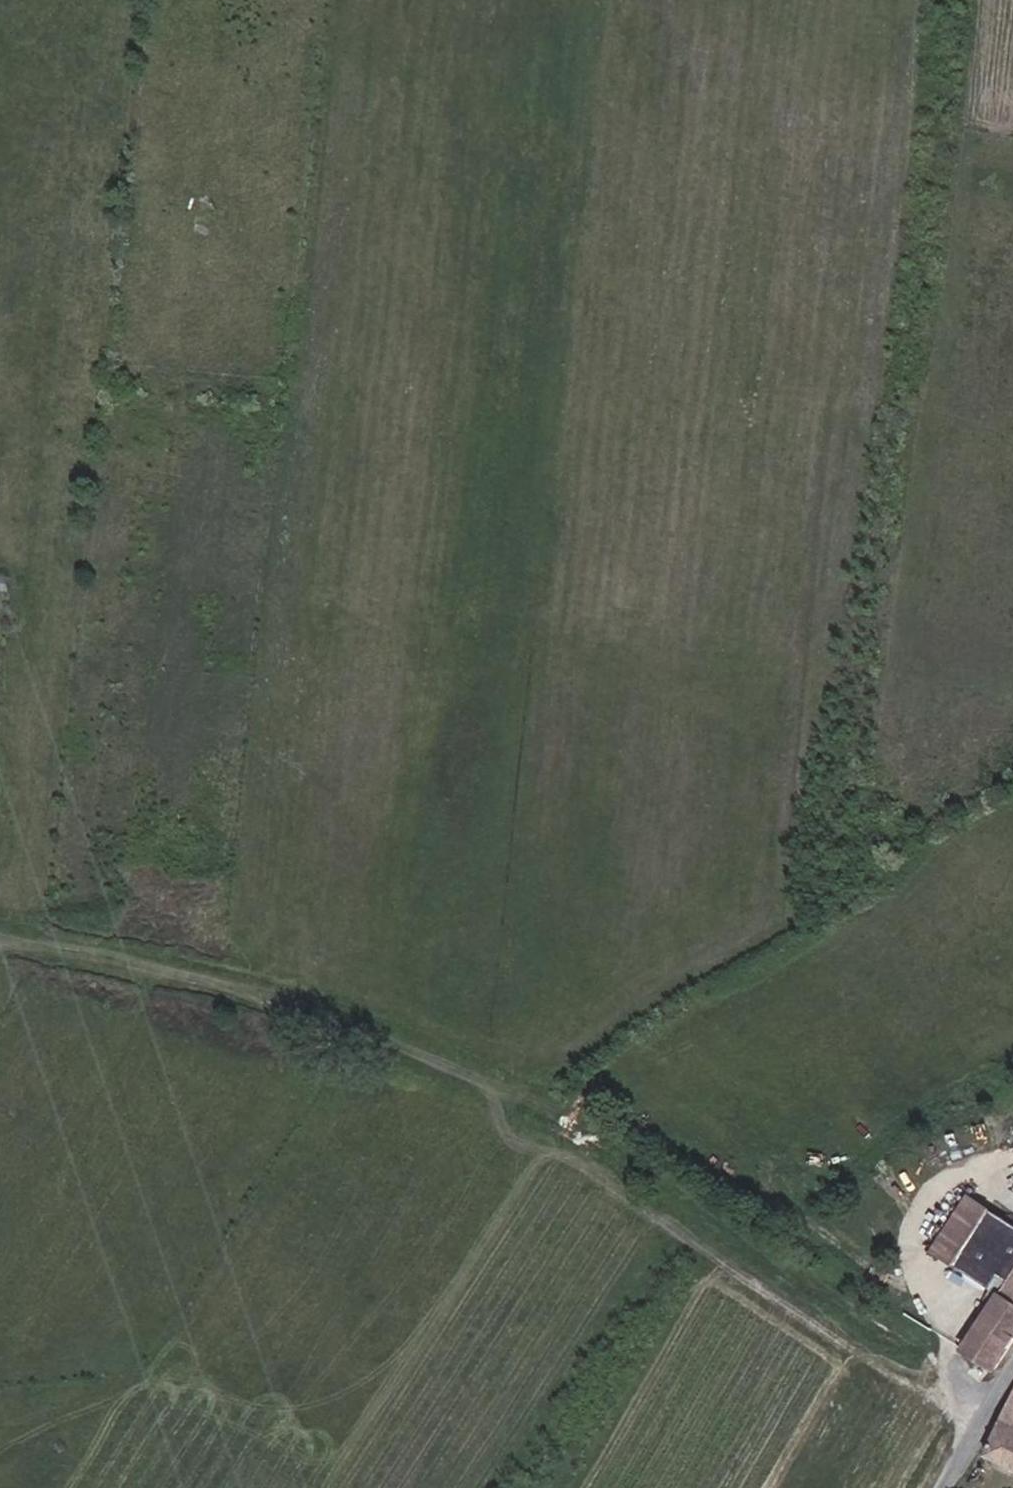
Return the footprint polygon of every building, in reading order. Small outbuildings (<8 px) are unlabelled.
[(968,1355),(999,1376),(1012,1352),(1012,1282),(968,1355)] [(1012,1473),(1012,1414),(990,1464),(1012,1473)]
